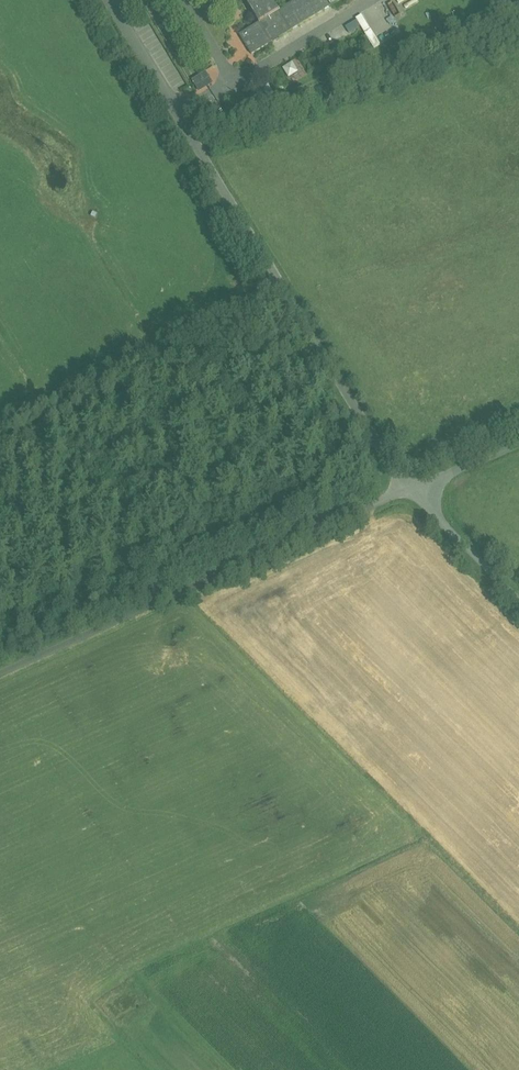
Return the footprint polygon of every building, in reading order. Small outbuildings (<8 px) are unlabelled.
[(252,21),(237,30),(249,51),(335,0),(290,0),(274,9),(269,0),(240,0),(252,21)] [(361,26),(372,47),(379,44),(364,15),(345,25),(349,33),(361,26)] [(292,62),(283,67),(289,77),(298,71),(292,62)] [(198,91),(213,83),(206,71),(192,79),(198,91)]
